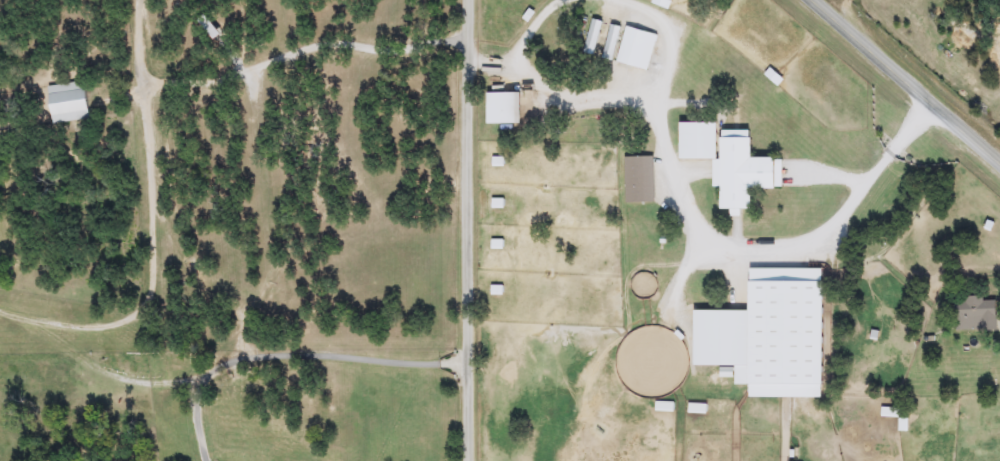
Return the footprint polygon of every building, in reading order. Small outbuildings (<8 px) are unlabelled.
[(657,34),(649,70),(607,61),(615,25),(624,28),(624,27),(657,34)] [(88,120),(51,124),(47,86),(83,81),(88,120)] [(520,93),(520,124),(486,124),(486,93),(520,93)] [(679,159),(679,123),(717,124),(717,131),(751,131),(750,157),(781,157),(781,188),(750,188),(750,208),(740,208),(740,215),(730,215),(730,208),(719,208),(719,187),(712,187),(712,159),(679,159)] [(624,202),(624,156),(653,156),(653,202),(624,202)] [(734,366),(693,366),(693,310),(748,310),(748,268),(822,268),(822,397),(748,397),(748,384),(734,384),(734,366)] [(996,297),(996,330),(955,330),(955,298),(996,297)]
